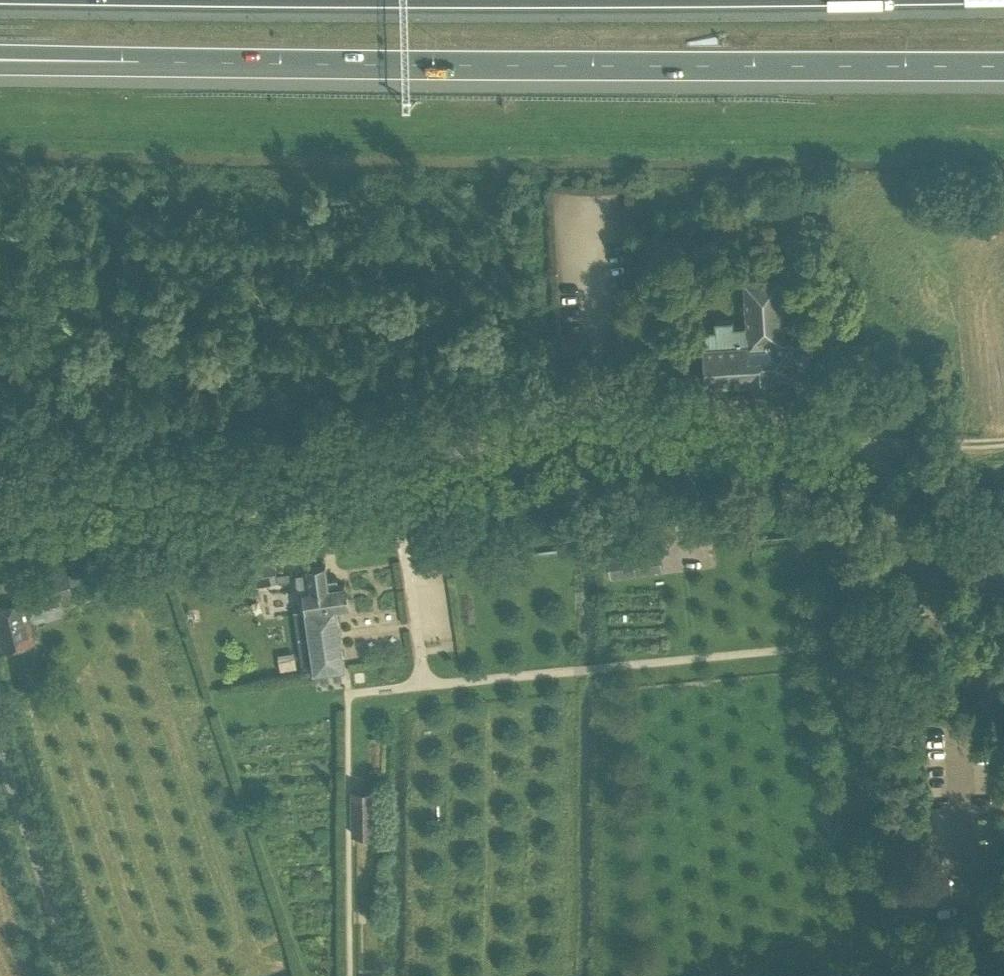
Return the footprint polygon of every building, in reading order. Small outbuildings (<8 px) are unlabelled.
[(704,329),(705,345),(704,345),(706,383),(749,380),(749,376),(796,373),(796,368),(812,367),(811,350),(795,351),(794,338),(785,338),(781,277),(743,279),(746,325),(735,326),(734,319),(716,321),(716,328),(704,329)] [(611,576),(664,570),(661,541),(608,547),(611,576)] [(277,568),(275,559),(244,564),(248,587),(289,581),(287,567),(277,568)] [(70,565),(74,590),(83,589),(79,563),(70,565)] [(297,573),(302,612),(293,613),(301,667),(311,665),(312,674),(348,668),(339,607),(350,606),(349,599),(346,583),(330,585),(326,563),(307,566),(308,571),(297,573)] [(3,651),(36,643),(30,619),(48,615),(44,602),(75,594),(69,572),(39,580),(41,590),(23,594),(25,600),(0,606),(0,639),(3,651)] [(297,668),(295,652),(278,655),(280,670),(297,668)] [(350,790),(352,835),(378,834),(377,789),(350,790)] [(370,895),(362,895),(362,906),(371,906),(370,895)]
